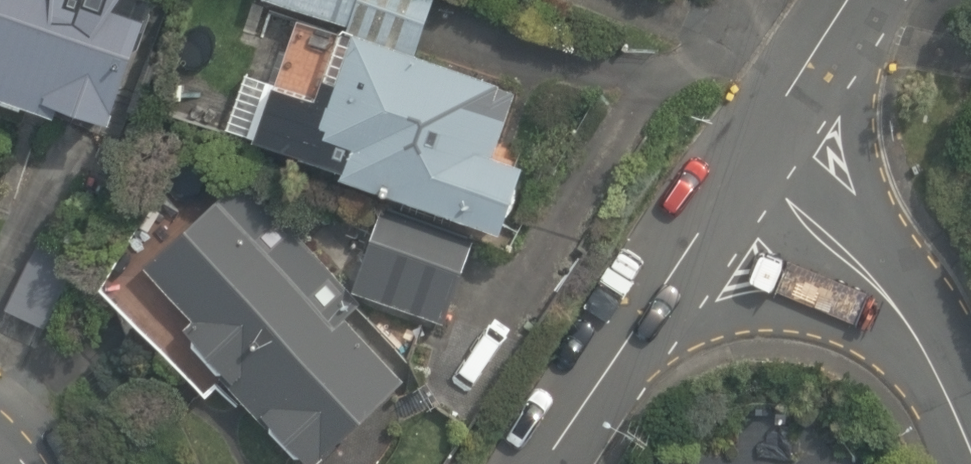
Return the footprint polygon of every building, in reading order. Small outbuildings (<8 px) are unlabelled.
[(0,4),(0,70),(1,70),(0,72),(0,92),(57,112),(61,101),(114,119),(155,0),(1,0),(0,4)] [(446,321),(475,241),(434,226),(441,208),(503,230),(527,163),(496,152),(519,89),(411,50),(429,0),(289,0),(351,22),(347,33),(301,16),(278,80),(247,69),(226,126),(409,191),(403,207),(386,201),(355,289),(446,321)] [(247,175),(148,265),(194,315),(184,324),(235,380),(231,384),(297,456),(301,451),(311,462),(406,376),(351,317),(365,304),(247,175)] [(7,305),(48,325),(80,258),(39,238),(7,305)]
